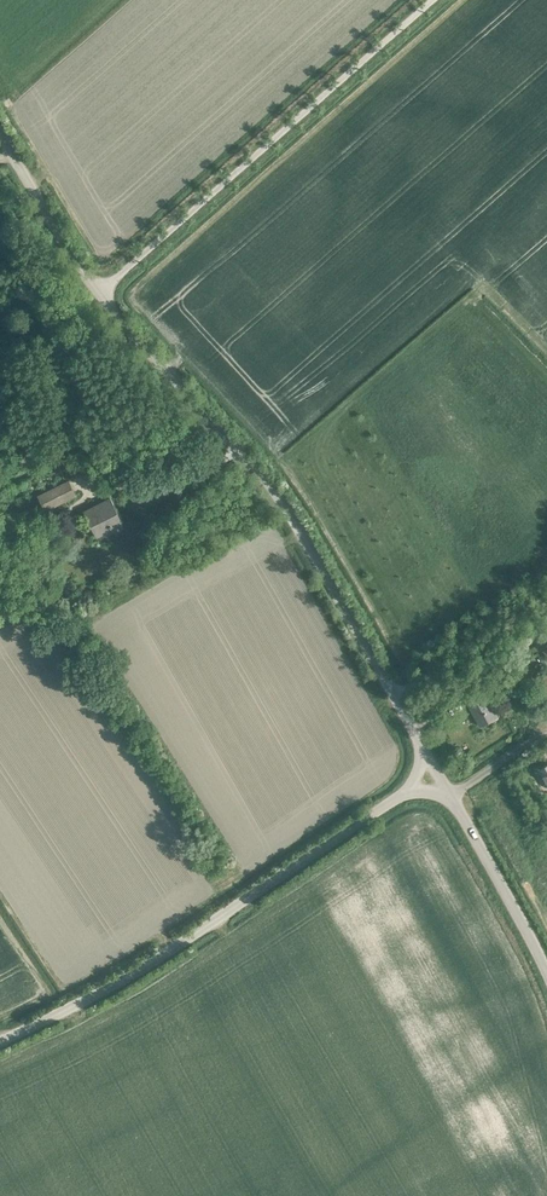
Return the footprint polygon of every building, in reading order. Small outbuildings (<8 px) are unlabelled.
[(46,510),(76,495),(69,481),(39,496),(46,510)] [(115,531),(125,526),(111,498),(84,511),(96,535),(112,527),(115,531)] [(466,688),(484,677),(477,665),(459,676),(466,688)] [(481,725),(485,723),(497,717),(482,689),(466,698),(481,725)] [(539,769),(546,783),(546,764),(539,769)]
